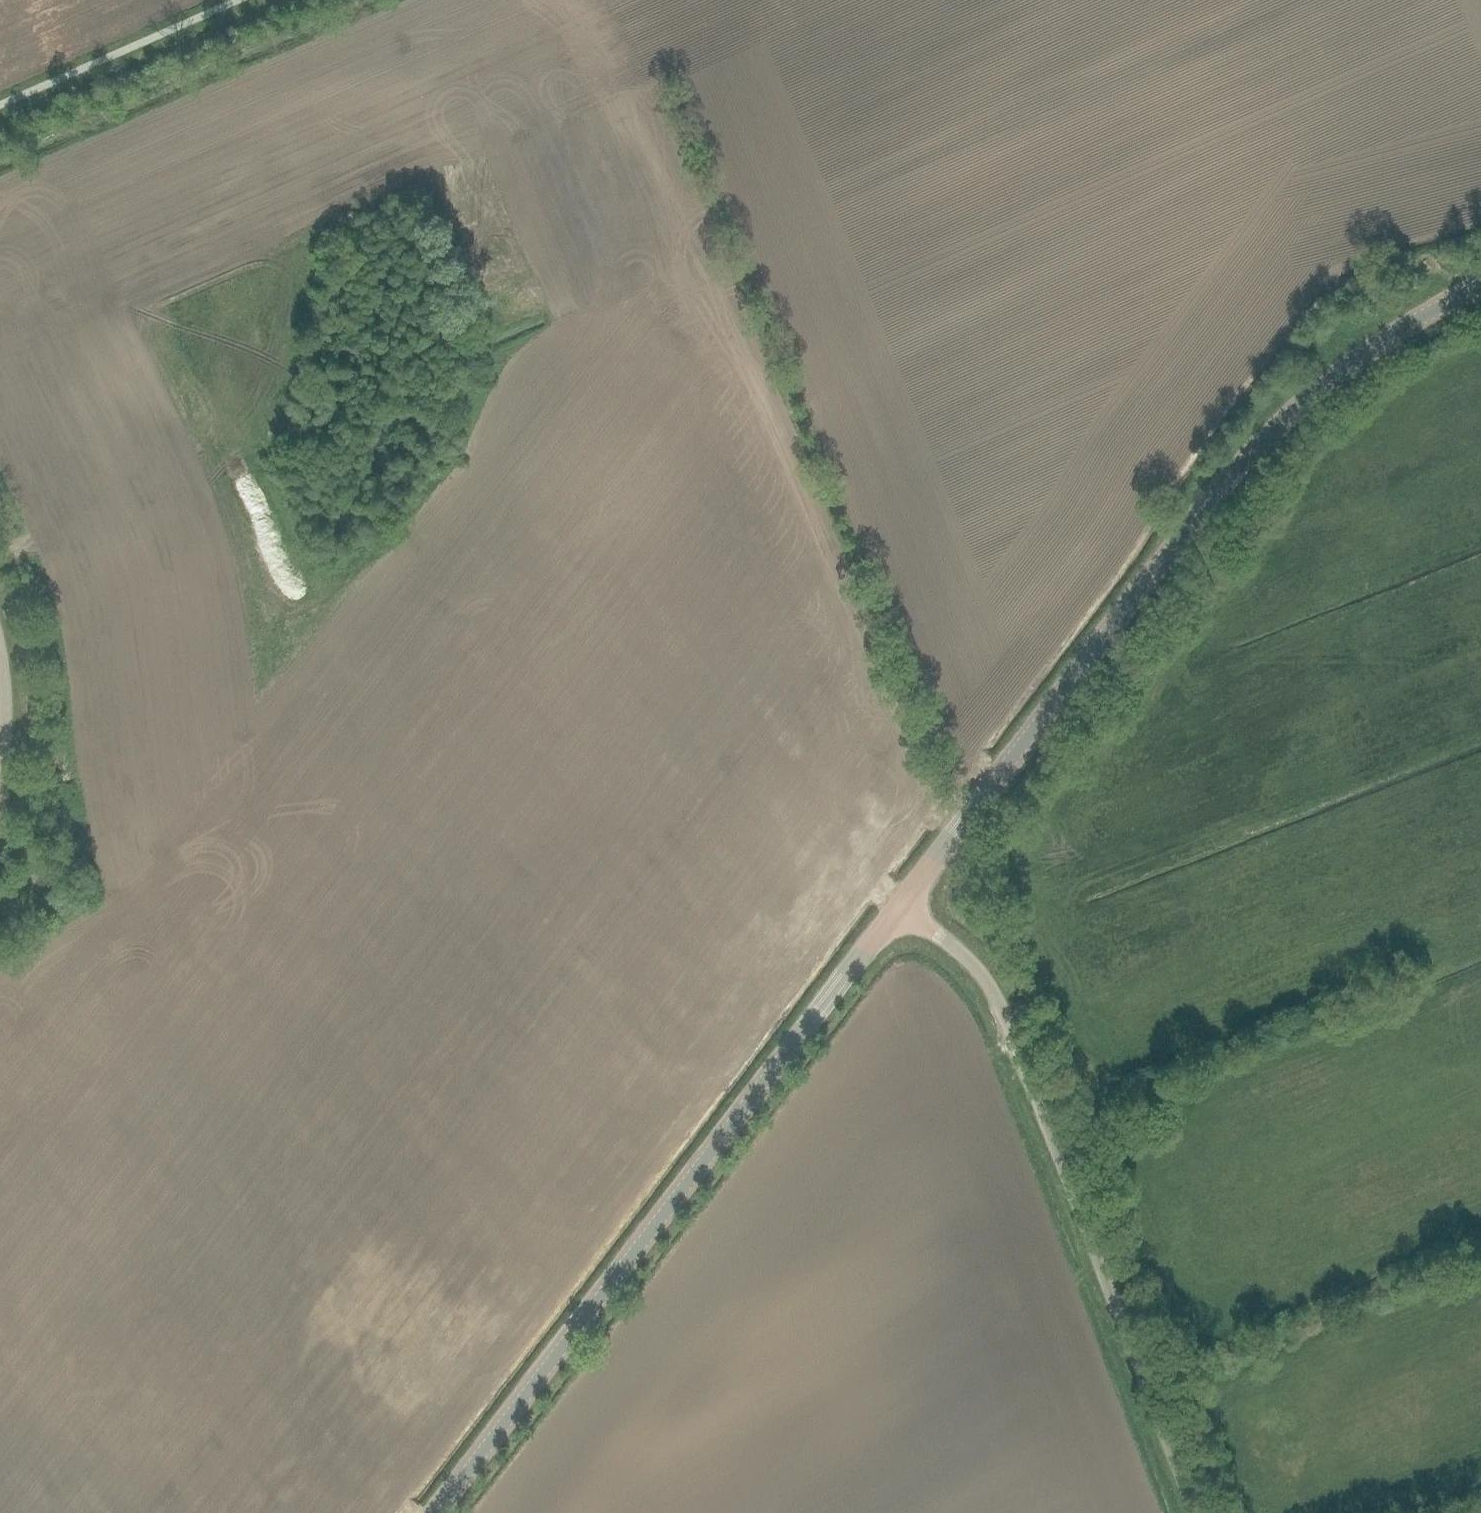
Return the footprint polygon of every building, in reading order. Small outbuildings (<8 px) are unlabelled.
[(7,936),(19,929),(14,919),(1,926),(7,936)]
